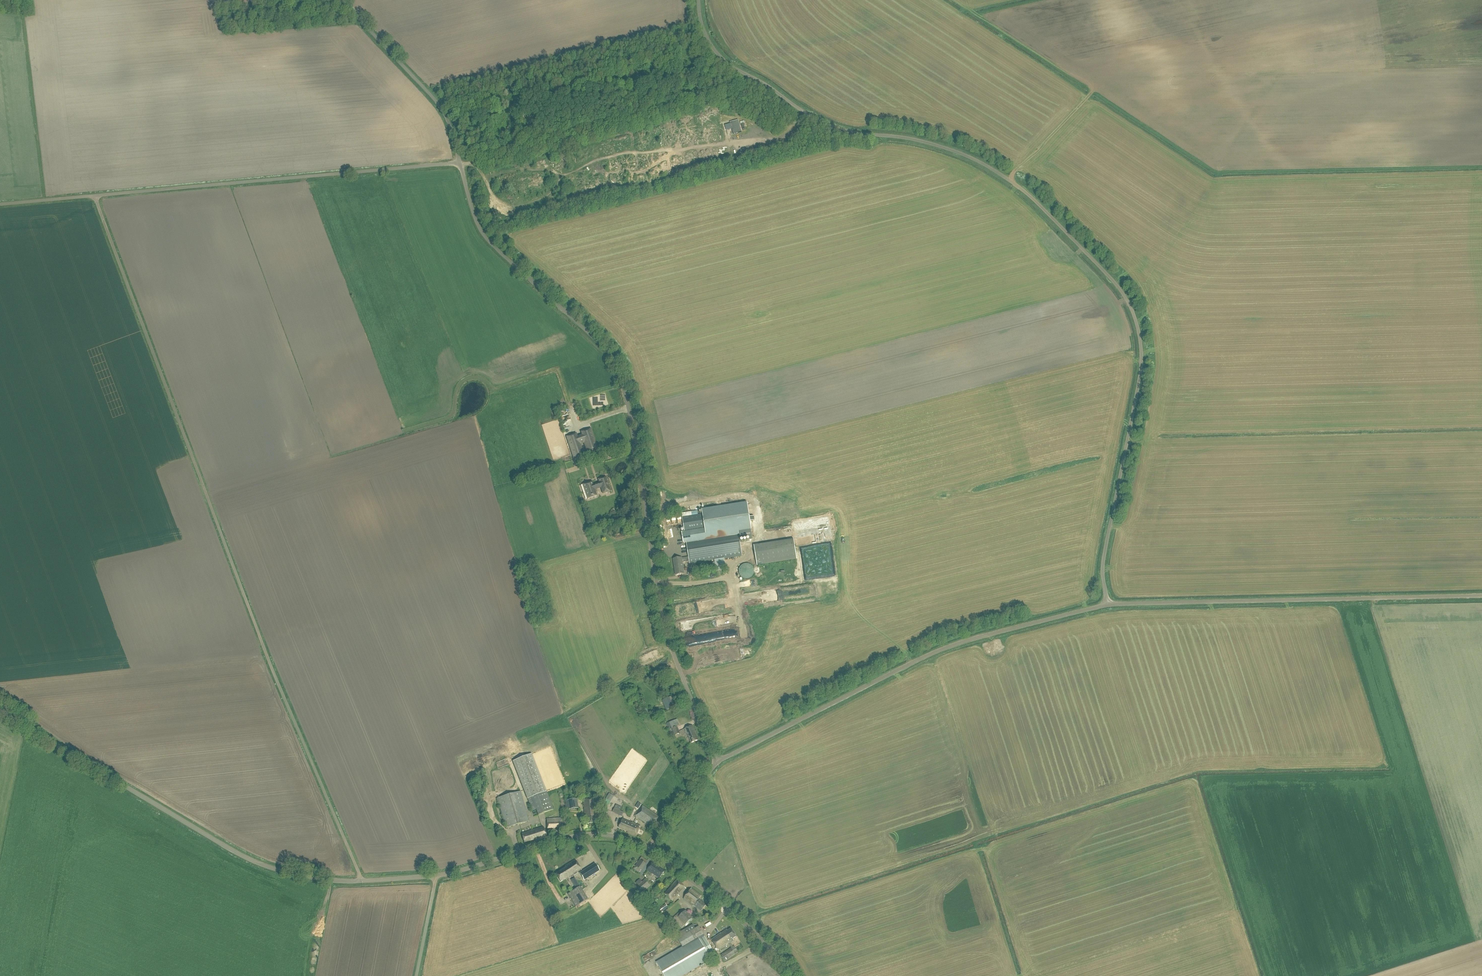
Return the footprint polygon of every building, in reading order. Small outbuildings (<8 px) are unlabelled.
[(738,120),(730,123),(733,134),(742,132),(738,120)] [(581,448),(587,446),(589,452),(597,450),(592,435),(593,435),(591,429),(581,432),(582,435),(577,437),(576,434),(566,437),(568,443),(569,443),(574,457),(583,454),(581,448)] [(600,487),(602,494),(611,491),(609,485),(608,485),(605,477),(598,479),(599,483),(596,484),(596,483),(593,485),(592,481),(584,484),(587,492),(585,493),(587,499),(596,496),(594,490),(598,489),(597,488),(600,487)] [(674,564),(682,563),(689,562),(689,564),(724,559),(742,556),(738,532),(752,530),(747,503),(701,510),(702,515),(682,517),(684,532),(682,532),(683,543),(686,543),(688,558),(681,559),(681,558),(672,560),(673,564),(674,564)] [(797,560),(794,540),(754,546),(757,566),(797,560)] [(683,574),(682,563),(674,564),(675,575),(683,574)] [(739,571),(739,572),(739,573),(739,574),(739,575),(740,575),(740,576),(740,577),(741,577),(742,578),(743,578),(743,579),(744,579),(745,579),(746,579),(747,579),(748,579),(749,579),(749,578),(750,578),(751,578),(751,577),(752,577),(752,576),(753,575),(753,574),(753,573),(754,573),(754,572),(754,571),(753,570),(753,569),(753,568),(752,568),(752,567),(751,566),(751,565),(750,565),(749,565),(749,564),(748,564),(747,564),(746,564),(745,564),(744,564),(743,565),(742,565),(741,566),(740,567),(740,568),(739,568),(739,569),(739,570),(739,571)] [(712,612),(720,611),(718,601),(684,607),(685,616),(712,611),(712,612)] [(723,630),(693,635),(695,644),(726,639),(725,634),(724,634),(723,630)] [(672,696),(662,700),(667,710),(677,706),(672,696)] [(677,726),(672,728),(675,735),(680,733),(677,726)] [(699,740),(692,726),(684,730),(686,735),(687,734),(691,744),(699,740)] [(553,810),(532,754),(513,761),(527,799),(528,799),(532,810),(536,809),(538,815),(553,810)] [(529,821),(520,791),(497,798),(497,799),(496,799),(497,802),(498,801),(506,828),(529,821)] [(596,816),(595,798),(583,800),(584,814),(586,814),(587,823),(595,822),(594,816),(596,816)] [(578,809),(577,799),(565,801),(566,811),(578,809)] [(659,817),(643,806),(635,817),(652,828),(659,817)] [(616,808),(614,812),(622,817),(624,813),(616,808)] [(563,825),(562,818),(546,819),(547,829),(560,828),(560,826),(563,825)] [(627,832),(631,823),(623,819),(619,828),(627,832)] [(631,823),(627,832),(627,833),(635,837),(640,826),(632,823),(631,823)] [(546,838),(543,827),(532,830),(532,831),(522,834),(524,842),(535,839),(535,841),(546,838)] [(581,870),(574,860),(565,866),(566,867),(555,874),(560,881),(568,876),(569,877),(581,870)] [(634,869),(639,873),(646,865),(640,860),(634,869)] [(658,865),(653,862),(647,870),(660,878),(664,871),(657,866),(658,865)] [(589,867),(579,874),(584,881),(599,871),(594,864),(589,867)] [(576,886),(580,883),(576,877),(572,880),(576,886)] [(650,886),(644,880),(635,889),(640,895),(650,886)] [(685,888),(676,880),(671,885),(672,886),(665,893),(672,900),(677,895),(679,896),(685,888)] [(587,900),(580,887),(567,894),(575,907),(587,900)] [(700,896),(691,888),(683,898),(692,906),(693,905),(701,911),(706,905),(698,899),(700,896)] [(693,918),(686,911),(683,914),(681,912),(673,919),(681,929),(693,918)] [(657,961),(665,975),(683,975),(713,961),(710,956),(712,955),(711,953),(713,952),(701,926),(696,929),(694,925),(677,934),(684,948),(657,961)] [(736,937),(731,929),(727,931),(726,930),(721,934),(720,933),(711,939),(718,951),(726,945),(729,943),(730,942),(733,940),(732,939),(736,937)] [(736,946),(721,954),(723,958),(728,956),(729,957),(739,953),(736,946)]
